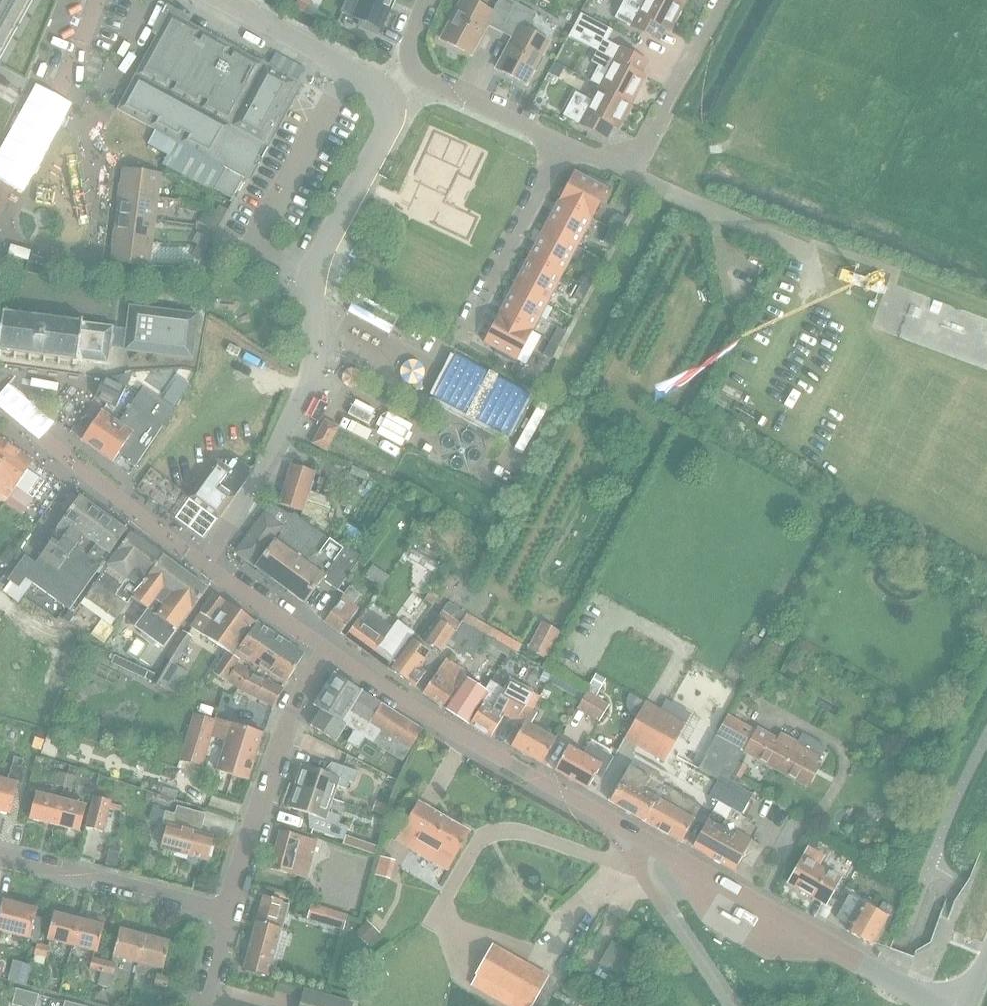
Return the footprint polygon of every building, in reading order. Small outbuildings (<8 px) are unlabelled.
[(18,14),(26,0),(0,0),(0,4),(18,14)] [(341,11),(361,20),(358,26),(374,33),(377,27),(381,29),(394,0),(346,0),(341,11)] [(515,2),(511,0),(498,0),(492,11),(470,0),(461,0),(441,39),(471,55),(487,25),(499,31),(515,2)] [(663,43),(683,5),(674,0),(644,0),(642,3),(637,0),(623,0),(614,17),(663,43)] [(515,2),(499,31),(512,38),(496,68),(526,84),(549,42),(527,30),(536,13),(515,2)] [(5,38),(18,14),(0,4),(0,35),(5,38)] [(245,178),(263,145),(264,142),(252,136),(266,109),(278,116),(297,81),(169,11),(116,108),(225,167),(214,188),(232,198),(243,177),(245,178)] [(608,29),(580,14),(572,28),(583,33),(585,30),(599,37),(603,30),(606,32),(608,29)] [(598,65),(590,80),(599,85),(631,102),(651,64),(603,38),(591,61),(598,65)] [(631,102),(599,85),(591,100),(575,92),(563,115),(611,140),(631,102)] [(123,168),(120,191),(157,196),(160,173),(123,168)] [(574,171),(559,200),(591,219),(609,185),(588,174),(586,178),(574,171)] [(120,191),(117,215),(154,219),(157,196),(120,191)] [(559,200),(544,228),(577,246),(591,219),(559,200)] [(220,205),(214,216),(221,220),(227,209),(220,205)] [(617,214),(610,227),(619,232),(626,218),(617,214)] [(151,243),(154,219),(117,215),(114,238),(151,243)] [(215,231),(221,220),(214,216),(207,227),(215,231)] [(611,246),(619,232),(610,227),(602,241),(611,246)] [(311,238),(313,239),(318,230),(314,228),(313,231),(309,229),(305,237),(310,240),(311,238)] [(528,256),(562,274),(577,246),(544,228),(528,256)] [(204,234),(198,245),(205,249),(211,238),(204,234)] [(148,266),(151,243),(114,238),(111,261),(148,266)] [(199,261),(205,249),(198,245),(191,256),(199,261)] [(528,256),(513,285),(547,303),(562,274),(528,256)] [(587,270),(580,284),(589,289),(596,275),(587,270)] [(581,303),(589,289),(580,284),(572,298),(581,303)] [(513,285),(498,313),(531,331),(547,303),(513,285)] [(79,315),(79,319),(64,318),(65,314),(62,313),(62,317),(50,316),(51,312),(48,312),(47,316),(35,314),(36,310),(33,310),(33,314),(21,312),(21,309),(18,308),(18,312),(6,311),(6,307),(3,306),(3,311),(0,311),(0,314),(2,314),(0,329),(0,355),(2,355),(2,352),(14,353),(13,356),(16,357),(17,353),(28,355),(28,358),(31,359),(31,356),(43,357),(42,360),(45,360),(46,357),(58,358),(57,362),(60,362),(60,359),(71,360),(71,362),(77,363),(77,362),(79,362),(80,360),(108,364),(110,346),(124,348),(124,350),(192,358),(197,315),(197,314),(129,306),(127,328),(121,327),(113,326),(81,322),(82,316),(79,315)] [(531,331),(498,313),(483,342),(496,348),(494,352),(514,363),(531,331)] [(557,326),(550,340),(559,345),(566,331),(557,326)] [(551,359),(559,345),(550,340),(542,354),(551,359)] [(103,378),(94,396),(107,402),(117,407),(133,372),(103,379),(103,378)] [(101,411),(81,439),(130,473),(174,409),(143,388),(118,423),(101,411)] [(338,427),(325,419),(321,427),(315,438),(312,442),(326,450),(338,427)] [(32,461),(0,439),(0,508),(32,461)] [(247,476),(249,468),(238,460),(224,460),(216,458),(188,496),(217,518),(247,476)] [(302,510),(314,471),(291,463),(279,503),(302,510)] [(69,609),(126,529),(79,495),(53,532),(48,539),(51,541),(35,562),(24,555),(7,579),(18,587),(25,577),(69,609)] [(347,576),(361,556),(346,546),(344,549),(294,512),(284,526),(264,512),(235,552),(305,602),(332,565),(347,576)] [(147,574),(161,555),(131,532),(107,565),(85,596),(115,618),(131,597),(147,575),(147,574)] [(147,575),(131,597),(147,609),(134,626),(162,647),(191,608),(192,609),(207,588),(161,555),(147,574),(147,575)] [(379,588),(388,576),(372,565),(363,576),(379,588)] [(352,604),(360,593),(350,586),(323,622),(340,634),(358,608),(352,604)] [(230,655),(253,620),(213,594),(191,627),(227,651),(212,673),(224,681),(225,679),(239,689),(273,705),(284,688),(250,671),(241,665),(240,665),(237,662),(238,660),(230,655)] [(344,637),(387,668),(404,645),(412,632),(412,631),(396,621),(391,627),(364,608),(344,637)] [(423,641),(439,652),(460,621),(442,609),(435,619),(437,620),(423,641)] [(286,642),(253,620),(230,655),(238,660),(237,662),(240,665),(241,665),(245,658),(267,672),(286,642)] [(486,636),(460,621),(439,652),(445,644),(462,655),(465,651),(473,656),(486,636)] [(557,633),(542,625),(530,648),(545,656),(557,633)] [(173,663),(191,636),(183,631),(165,658),(152,681),(161,686),(173,663)] [(428,651),(409,638),(413,632),(412,631),(412,632),(404,645),(387,668),(414,686),(424,672),(419,668),(424,660),(422,658),(428,651)] [(303,653),(286,642),(267,672),(284,682),(303,653)] [(455,715),(464,721),(471,709),(473,710),(478,703),(476,701),(480,695),(481,696),(479,693),(482,688),(465,676),(467,673),(456,665),(454,668),(444,661),(422,693),(455,715)] [(321,709),(310,725),(334,740),(345,724),(353,729),(352,732),(347,741),(357,747),(364,736),(402,761),(422,730),(422,729),(334,673),(314,705),(321,709)] [(503,714),(516,721),(532,692),(508,679),(493,709),(483,702),(485,699),(481,696),(480,695),(476,701),(478,703),(473,710),(471,709),(464,721),(490,736),(503,714)] [(532,692),(516,721),(522,724),(510,745),(541,763),(555,738),(530,724),(536,713),(531,711),(539,696),(532,692)] [(623,736),(633,720),(585,692),(576,708),(623,736)] [(644,701),(634,720),(623,738),(664,761),(685,724),(644,701)] [(248,780),(262,732),(194,711),(180,759),(201,765),(210,736),(225,741),(216,770),(248,780)] [(726,714),(715,735),(744,750),(807,785),(818,765),(815,763),(820,755),(783,734),(780,740),(756,727),(754,730),(726,714)] [(715,735),(697,768),(717,779),(719,775),(723,768),(731,773),(738,761),(744,750),(715,735)] [(587,789),(601,764),(568,745),(554,770),(587,789)] [(8,780),(0,778),(0,811),(9,813),(17,783),(22,784),(26,767),(22,766),(23,758),(14,756),(8,780)] [(738,761),(731,773),(740,778),(747,766),(738,761)] [(295,785),(333,798),(337,785),(347,788),(350,781),(355,783),(359,771),(333,762),(329,773),(303,764),(295,785)] [(642,820),(643,822),(665,785),(662,784),(664,779),(639,765),(636,770),(628,766),(609,800),(642,819),(642,820)] [(55,783),(64,786),(68,773),(59,770),(55,783)] [(68,773),(64,786),(73,789),(77,776),(68,773)] [(740,815),(752,794),(719,775),(717,779),(708,796),(740,815)] [(333,798),(295,785),(288,806),(314,815),(310,828),(344,839),(346,835),(348,826),(338,823),(341,815),(328,811),(333,798)] [(665,785),(643,822),(679,841),(700,805),(665,785)] [(28,818),(54,825),(61,799),(35,792),(28,818)] [(103,831),(111,801),(94,797),(86,827),(103,831)] [(61,799),(54,825),(79,831),(86,805),(61,799)] [(453,857),(468,831),(417,802),(401,832),(429,848),(432,845),(453,857)] [(161,847),(206,859),(213,835),(200,832),(205,812),(177,805),(174,813),(165,810),(162,823),(167,824),(161,847)] [(712,811),(707,819),(692,845),(705,852),(704,854),(733,870),(739,861),(751,868),(763,847),(734,830),(732,833),(720,826),(725,818),(712,811)] [(306,878),(313,854),(317,840),(280,830),(276,844),(269,868),(306,878)] [(344,839),(342,844),(375,855),(379,846),(346,835),(344,839)] [(787,882),(800,889),(826,904),(840,879),(817,866),(823,856),(807,847),(787,882)] [(282,929),(289,904),(281,902),(282,900),(262,894),(242,968),(267,975),(280,928),(282,929)] [(871,944),(892,907),(886,904),(881,913),(848,894),(836,917),(850,926),(847,931),(871,944)] [(37,908),(2,899),(0,906),(0,930),(29,938),(37,908)] [(326,907),(321,922),(343,928),(348,914),(326,907)] [(46,939),(72,946),(78,919),(53,912),(46,939)] [(78,919),(72,946),(97,952),(104,925),(78,919)] [(112,955),(138,962),(145,935),(119,929),(112,955)] [(145,935),(138,962),(163,968),(170,942),(145,935)] [(623,978),(636,956),(611,941),(598,964),(623,978)] [(34,953),(46,957),(49,946),(37,943),(34,953)] [(531,1004),(531,1005),(540,1005),(546,977),(492,946),(471,984),(507,1005),(513,995),(531,1004)] [(90,968),(102,971),(105,960),(93,957),(90,968)] [(116,963),(105,960),(102,971),(113,974),(116,963)] [(157,973),(154,984),(166,987),(169,976),(157,973)] [(22,1005),(26,990),(16,987),(12,1004),(22,1005)] [(22,1005),(36,1005),(39,993),(26,990),(22,1005)] [(353,1003),(303,990),(299,1005),(353,1005),(353,1003)]
